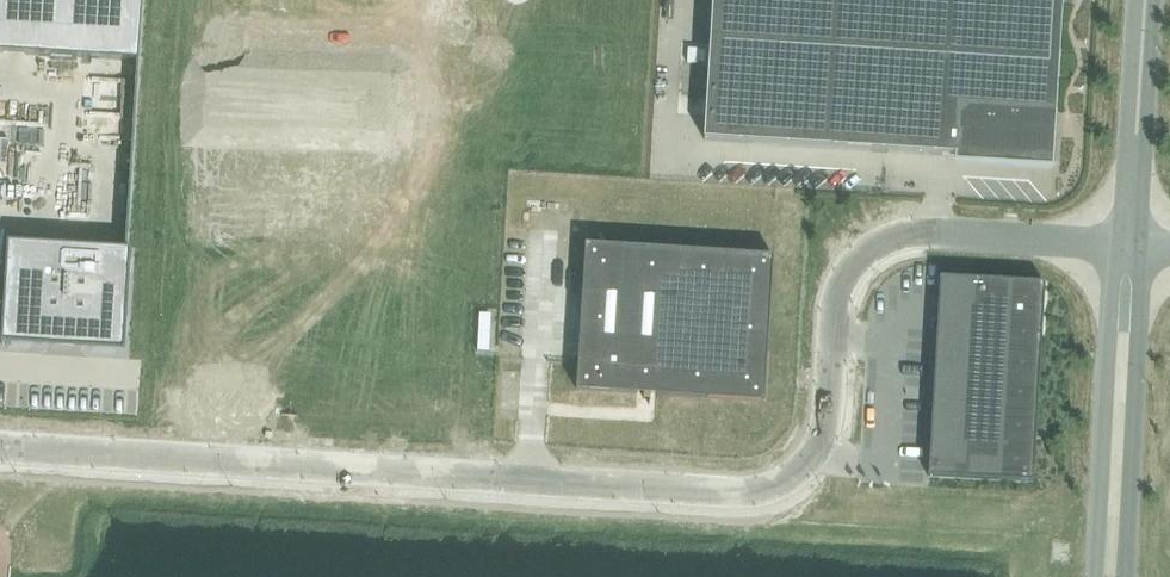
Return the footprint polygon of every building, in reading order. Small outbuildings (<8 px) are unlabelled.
[(139,62),(143,0),(0,0),(0,53),(139,62)] [(1053,161),(1063,0),(713,0),(704,140),(959,155),(960,145),(981,146),(980,157),(1053,161)] [(8,242),(2,345),(12,345),(12,340),(121,347),(127,259),(132,259),(132,250),(8,242)] [(586,245),(577,390),(644,394),(643,398),(650,399),(651,395),(764,402),(773,257),(586,245)] [(940,279),(928,478),(1033,484),(1045,285),(940,279)]
